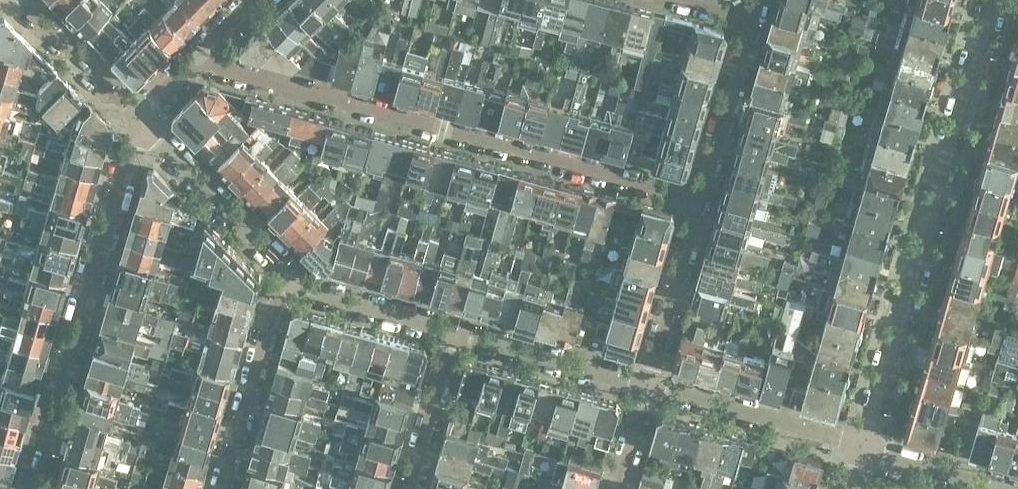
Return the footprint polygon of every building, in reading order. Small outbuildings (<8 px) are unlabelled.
[(63,11),(74,0),(52,0),(63,11)] [(63,11),(75,23),(98,0),(74,0),(63,11)] [(75,23),(88,35),(94,29),(113,9),(108,3),(111,0),(98,0),(75,23)] [(150,22),(175,47),(188,35),(162,10),(156,16),(141,0),(127,0),(130,3),(150,22)] [(162,10),(188,35),(201,21),(179,0),(165,0),(168,4),(162,10)] [(201,21),(215,8),(206,0),(179,0),(201,21)] [(289,1),(314,27),(323,36),(329,30),(341,41),(345,33),(312,0),(290,0),(289,1)] [(345,33),(352,26),(340,15),(346,9),(339,2),(337,0),(312,0),(345,33)] [(357,8),(363,2),(360,0),(348,0),(357,8)] [(402,9),(409,11),(412,0),(404,0),(402,9)] [(410,11),(417,13),(420,0),(412,0),(409,11),(410,11)] [(455,7),(462,8),(465,0),(457,0),(455,7)] [(479,1),(492,4),(489,15),(488,15),(481,42),(490,44),(500,6),(501,0),(479,0),(479,1)] [(500,6),(490,44),(499,47),(505,20),(504,19),(507,8),(520,12),(523,0),(501,0),(500,6)] [(520,12),(534,15),(531,26),(538,28),(541,17),(545,0),(523,0),(520,12)] [(541,17),(538,28),(534,44),(542,46),(549,19),(562,23),(568,0),(545,0),(541,17)] [(562,23),(571,25),(565,48),(574,51),(574,50),(581,28),(588,0),(568,0),(562,23)] [(581,28),(574,50),(584,53),(588,39),(600,42),(603,33),(611,1),(608,0),(588,0),(581,28)] [(775,13),(818,25),(821,13),(840,18),(843,11),(807,0),(778,0),(775,13)] [(843,11),(845,3),(835,0),(807,0),(843,11)] [(908,1),(951,13),(954,2),(958,1),(958,0),(904,0),(908,1)] [(289,1),(277,13),(313,51),(321,58),(321,57),(328,51),(309,32),(314,27),(289,1)] [(632,6),(611,1),(603,33),(614,36),(606,65),(616,68),(618,58),(632,6)] [(908,1),(902,23),(944,35),(951,13),(908,1)] [(137,35),(138,36),(163,60),(175,47),(150,22),(130,3),(124,9),(144,29),(137,35)] [(871,3),(868,13),(876,16),(879,5),(871,3)] [(665,15),(632,6),(618,58),(626,60),(629,49),(643,52),(633,84),(644,87),(647,76),(649,71),(654,55),(656,47),(662,24),(665,15)] [(114,37),(125,47),(151,72),(163,60),(138,36),(137,35),(113,11),(107,16),(121,31),(114,37)] [(277,13),(265,25),(241,49),(242,54),(293,67),(328,77),(332,61),(321,58),(313,51),(277,13)] [(775,13),(769,34),(815,47),(817,40),(814,39),(818,25),(775,13)] [(863,31),(867,18),(853,14),(850,27),(863,31)] [(692,32),(689,41),(721,50),(726,35),(723,30),(665,15),(662,24),(692,32)] [(102,49),(114,60),(135,81),(141,81),(151,72),(125,47),(114,37),(121,31),(107,16),(94,29),(88,35),(102,49)] [(25,62),(26,61),(39,66),(50,76),(56,70),(4,19),(0,20),(0,54),(25,62)] [(429,20),(427,28),(448,34),(450,25),(429,20)] [(365,37),(353,84),(374,90),(383,56),(384,52),(373,48),(376,38),(379,24),(374,21),(366,36),(365,37)] [(374,90),(394,95),(410,33),(412,24),(403,22),(399,37),(393,59),(383,56),(374,90)] [(878,40),(903,47),(938,57),(944,35),(902,23),(901,23),(898,36),(879,31),(876,39),(878,40)] [(333,73),(332,77),(332,78),(353,84),(365,37),(366,36),(357,33),(354,44),(342,40),(333,73)] [(410,33),(394,95),(415,101),(424,67),(411,63),(419,36),(410,33)] [(769,34),(763,54),(797,64),(801,51),(812,55),(815,47),(769,34)] [(901,56),(897,71),(931,81),(933,76),(936,77),(939,68),(935,67),(938,57),(903,47),(878,40),(875,49),(901,56)] [(512,41),(510,51),(527,56),(530,45),(512,41)] [(673,60),(682,63),(715,72),(715,71),(716,67),(717,67),(721,50),(689,41),(685,54),(656,47),(654,55),(662,57),(673,60)] [(450,53),(435,106),(456,112),(465,79),(456,76),(464,48),(452,44),(450,53)] [(859,45),(855,59),(866,62),(870,49),(859,45)] [(424,67),(415,101),(435,106),(450,53),(442,50),(436,70),(424,67)] [(19,80),(21,70),(37,75),(44,82),(50,76),(39,66),(26,61),(25,62),(0,54),(0,74),(19,80)] [(573,54),(571,64),(582,67),(585,58),(573,54)] [(763,54),(757,75),(791,85),(803,89),(805,81),(793,78),(797,64),(763,54)] [(507,90),(499,124),(519,129),(532,83),(539,57),(532,55),(521,91),(508,87),(507,90)] [(662,57),(654,55),(649,71),(658,74),(662,57)] [(849,80),(855,59),(844,56),(838,77),(849,80)] [(465,79),(456,112),(477,118),(493,61),(484,59),(478,82),(465,79)] [(493,61),(477,118),(499,124),(507,90),(494,87),(497,76),(498,77),(502,62),(493,59),(493,61)] [(680,70),(676,85),(709,94),(713,79),(713,78),(714,74),(715,72),(682,63),(673,60),(671,68),(680,70)] [(1005,86),(1017,90),(1017,65),(1012,63),(1005,86)] [(578,77),(581,69),(568,66),(566,73),(578,77)] [(573,97),(561,141),(582,147),(591,113),(581,110),(591,72),(581,69),(578,77),(573,97)] [(38,88),(37,94),(35,103),(32,112),(39,114),(42,109),(67,82),(56,70),(50,76),(44,82),(38,88)] [(882,88),(891,91),(926,101),(929,90),(933,89),(934,85),(931,82),(931,81),(897,71),(892,86),(884,84),(885,81),(874,77),(871,85),(882,88)] [(35,103),(37,94),(16,88),(19,80),(0,74),(0,93),(35,103)] [(757,75),(751,96),(789,107),(791,99),(787,98),(791,85),(757,75)] [(647,76),(644,87),(642,95),(648,96),(653,78),(647,76)] [(673,94),(671,102),(704,112),(708,98),(707,98),(708,94),(709,95),(709,94),(676,85),(662,80),(659,89),(673,94)] [(859,82),(849,80),(846,89),(856,92),(859,82)] [(67,82),(42,109),(51,118),(51,122),(54,126),(71,109),(83,98),(67,82)] [(532,83),(519,129),(540,135),(549,101),(550,99),(539,95),(541,86),(532,83)] [(205,85),(197,93),(223,119),(244,139),(251,132),(229,112),(236,105),(242,110),(247,97),(205,85)] [(998,110),(1017,116),(1017,90),(1005,86),(998,110)] [(883,97),(879,111),(919,123),(922,114),(925,115),(927,110),(924,108),(926,101),(891,91),(882,88),(880,96),(883,97)] [(9,115),(9,114),(11,106),(32,112),(35,103),(0,93),(0,113),(9,115)] [(197,93),(185,105),(210,131),(217,125),(227,135),(221,142),(231,152),(244,139),(223,119),(197,93)] [(549,101),(540,135),(561,141),(573,97),(566,95),(563,105),(549,101)] [(751,96),(744,117),(779,127),(782,116),(806,123),(809,113),(789,107),(751,96)] [(242,110),(249,115),(268,120),(272,104),(247,97),(242,110)] [(76,114),(71,127),(69,132),(105,143),(110,129),(109,123),(83,98),(71,109),(76,114)] [(837,122),(843,101),(834,98),(827,119),(837,122)] [(615,109),(602,152),(624,158),(630,138),(633,125),(620,122),(625,103),(617,101),(615,109)] [(837,122),(845,124),(851,103),(843,101),(837,122)] [(637,117),(665,125),(698,134),(698,133),(699,129),(699,130),(704,112),(671,102),(667,116),(639,108),(637,117)] [(272,104),(268,120),(273,122),(271,129),(281,132),(292,134),(293,127),(289,126),(293,109),(272,104)] [(210,131),(185,105),(175,115),(174,121),(197,144),(204,137),(218,153),(212,159),(217,165),(231,152),(221,142),(210,131)] [(591,113),(582,147),(602,152),(615,109),(608,107),(605,117),(591,113)] [(293,109),(289,126),(293,127),(292,134),(292,135),(290,135),(290,139),(306,143),(307,136),(325,140),(330,119),(293,109)] [(913,144),(919,123),(879,111),(877,110),(871,132),(913,144)] [(992,132),(1017,139),(1017,116),(998,110),(992,132)] [(3,133),(4,132),(18,136),(19,132),(12,130),(15,116),(9,114),(9,115),(0,113),(0,132),(3,133)] [(662,133),(658,146),(692,156),(697,137),(698,134),(665,125),(637,117),(634,125),(662,133)] [(744,117),(739,138),(789,152),(796,154),(799,144),(776,137),(779,127),(744,117)] [(834,131),(837,122),(827,119),(823,117),(820,127),(834,131)] [(352,125),(330,119),(325,140),(322,151),(336,155),(334,164),(341,166),(343,157),(352,125)] [(837,122),(834,131),(831,143),(838,145),(845,124),(837,122)] [(352,125),(343,157),(341,166),(349,168),(351,159),(365,163),(374,131),(352,125)] [(244,139),(231,152),(217,165),(230,178),(256,151),(274,134),(267,128),(250,145),(244,139)] [(45,144),(64,150),(100,161),(105,143),(69,132),(66,141),(48,136),(49,132),(38,129),(35,141),(35,142),(45,144)] [(374,131),(365,163),(373,165),(371,172),(384,176),(386,169),(395,137),(374,131)] [(1,141),(33,151),(33,150),(35,142),(35,141),(18,136),(4,132),(3,133),(0,132),(0,145),(1,141)] [(907,166),(913,144),(871,132),(864,153),(907,166)] [(986,153),(1017,162),(1017,139),(992,132),(991,134),(988,135),(986,141),(989,145),(986,153)] [(256,151),(230,178),(243,190),(269,163),(263,158),(281,139),(274,134),(256,151)] [(395,137),(386,169),(384,176),(383,177),(388,178),(387,179),(403,184),(406,174),(415,142),(395,137)] [(624,158),(652,166),(683,174),(688,171),(692,156),(658,146),(655,157),(641,153),(645,142),(630,138),(624,158)] [(739,138),(733,158),(767,168),(771,156),(787,161),(789,152),(739,138)] [(61,158),(58,168),(95,178),(100,161),(64,150),(45,144),(35,142),(33,150),(43,153),(61,158)] [(415,142),(406,174),(420,178),(418,188),(424,190),(427,180),(436,148),(415,142)] [(436,148),(427,180),(424,190),(422,199),(431,201),(434,190),(431,186),(432,182),(447,186),(457,154),(436,148)] [(269,163),(243,190),(255,202),(281,176),(298,159),(297,159),(301,155),(294,150),(274,169),(269,163)] [(311,155),(306,153),(304,165),(314,167),(319,152),(312,150),(311,155)] [(845,173),(866,179),(900,189),(907,166),(864,153),(860,168),(844,162),(841,171),(845,173)] [(980,174),(1017,185),(1017,162),(986,153),(980,174)] [(457,154),(447,186),(460,189),(457,199),(466,202),(468,192),(478,160),(457,154)] [(733,158),(727,177),(797,197),(800,187),(764,178),(767,168),(733,158)] [(281,176),(255,202),(267,214),(293,188),(287,182),(298,171),(299,172),(303,166),(298,159),(281,176)] [(478,160),(468,192),(466,202),(461,220),(458,230),(463,231),(466,232),(477,194),(490,198),(500,166),(478,160)] [(819,183),(825,163),(818,161),(812,181),(819,183)] [(500,166),(490,198),(504,202),(501,213),(499,213),(492,239),(500,242),(511,204),(520,171),(500,166)] [(17,175),(24,177),(26,170),(19,168),(17,175)] [(36,180),(53,185),(90,196),(95,178),(58,168),(56,176),(38,170),(36,180)] [(148,169),(143,188),(165,195),(167,198),(176,201),(187,212),(197,215),(195,223),(205,226),(206,221),(191,207),(174,189),(154,169),(148,169)] [(14,183),(11,192),(19,194),(22,185),(24,177),(17,175),(2,171),(0,170),(0,178),(14,183)] [(520,171),(511,204),(500,242),(510,244),(520,207),(532,210),(541,177),(520,171)] [(851,197),(860,200),(894,210),(900,189),(866,179),(845,173),(843,181),(855,184),(851,197)] [(974,196),(1006,205),(1015,207),(1017,195),(1017,185),(980,174),(979,177),(975,179),(974,184),(976,188),(974,196)] [(293,188),(267,214),(279,226),(305,200),(324,181),(318,176),(299,193),(293,188)] [(50,194),(48,203),(85,214),(90,196),(53,185),(36,180),(24,177),(22,185),(19,194),(27,197),(30,188),(33,189),(50,194)] [(541,177),(532,210),(545,213),(542,225),(550,227),(553,215),(562,183),(541,177)] [(727,177),(722,196),(769,209),(772,199),(795,205),(797,197),(727,177)] [(328,185),(334,189),(337,181),(330,179),(328,185)] [(305,200),(279,226),(292,238),(317,212),(311,207),(325,193),(330,199),(338,192),(334,189),(328,185),(324,181),(305,200)] [(337,191),(344,196),(348,199),(355,190),(343,182),(337,191)] [(562,183),(553,215),(550,227),(557,229),(560,217),(574,221),(583,189),(562,183)] [(143,188),(138,205),(172,215),(172,216),(173,216),(173,217),(195,224),(195,223),(197,215),(187,212),(176,201),(167,198),(165,195),(143,188)] [(377,199),(374,208),(377,209),(384,211),(390,191),(380,189),(377,199)] [(583,189),(574,221),(572,226),(580,228),(574,249),(566,251),(565,251),(563,259),(579,264),(589,231),(599,193),(583,189)] [(357,193),(354,203),(360,204),(368,206),(374,208),(377,199),(357,193)] [(599,193),(589,231),(579,264),(588,267),(597,233),(605,236),(614,206),(616,198),(599,193)] [(817,193),(813,211),(823,213),(827,196),(817,193)] [(85,214),(48,203),(46,211),(25,205),(27,197),(19,194),(17,203),(14,211),(22,214),(80,229),(85,214)] [(317,212),(292,238),(303,250),(325,229),(352,202),(348,199),(344,196),(323,218),(317,212)] [(722,196),(717,212),(779,230),(782,222),(767,217),(769,209),(722,196)] [(974,196),(967,217),(1000,227),(1006,205),(974,196)] [(845,219),(854,222),(888,232),(894,210),(860,200),(851,197),(845,219)] [(7,209),(14,211),(17,203),(0,198),(0,207),(7,209)] [(641,213),(638,223),(670,233),(670,232),(674,218),(671,213),(616,198),(614,206),(641,213)] [(398,201),(395,213),(407,216),(410,204),(398,201)] [(138,205),(133,223),(168,234),(170,225),(173,217),(173,216),(172,216),(172,215),(138,205)] [(362,227),(349,274),(365,279),(375,243),(368,241),(377,209),(374,208),(368,206),(364,218),(364,220),(362,227)] [(375,243),(365,279),(381,283),(392,248),(401,215),(395,213),(391,212),(387,225),(388,226),(382,245),(375,243)] [(717,212),(712,229),(747,239),(749,231),(784,242),(787,232),(779,230),(717,212)] [(851,230),(848,244),(882,253),(888,232),(854,222),(845,219),(836,217),(823,213),(820,221),(842,228),(851,230)] [(41,228),(38,238),(75,248),(80,229),(22,214),(20,222),(41,228)] [(342,234),(340,239),(332,269),(349,274),(362,227),(352,224),(354,217),(347,215),(342,234)] [(354,217),(352,224),(362,227),(364,220),(364,218),(355,215),(354,217)] [(392,248),(381,283),(398,288),(408,253),(402,251),(407,232),(405,231),(409,217),(407,216),(401,215),(392,248)] [(615,228),(618,217),(611,215),(608,226),(615,228)] [(445,226),(458,230),(461,220),(448,216),(445,226)] [(173,217),(170,225),(192,232),(190,240),(200,243),(205,226),(195,223),(195,224),(173,217)] [(964,230),(961,238),(994,248),(998,249),(1000,242),(996,241),(1000,227),(967,217),(967,220),(963,222),(961,227),(964,230)] [(206,221),(205,226),(200,243),(197,251),(195,260),(194,264),(192,269),(192,271),(202,274),(205,275),(210,276),(211,270),(222,236),(206,221)] [(408,253),(398,288),(414,293),(430,239),(430,238),(434,223),(426,221),(416,255),(408,253)] [(820,225),(809,222),(806,234),(816,237),(820,225)] [(133,223),(127,240),(163,251),(195,260),(197,251),(165,242),(168,234),(133,223)] [(623,242),(632,245),(664,255),(665,252),(664,252),(665,249),(666,249),(670,233),(638,223),(634,236),(626,234),(623,242)] [(547,234),(550,227),(542,225),(540,232),(547,234)] [(325,229),(303,250),(316,262),(322,266),(332,269),(340,239),(325,229)] [(712,229),(707,247),(742,257),(757,261),(767,264),(770,255),(744,248),(747,239),(712,229)] [(441,262),(431,298),(447,302),(467,233),(466,232),(463,231),(459,247),(454,246),(448,264),(441,262)] [(467,233),(447,302),(463,307),(475,271),(468,270),(475,246),(481,247),(484,237),(468,232),(467,233)] [(222,236),(211,270),(210,276),(229,283),(258,292),(261,280),(260,274),(222,236)] [(16,250),(33,254),(70,266),(75,248),(38,238),(35,246),(7,238),(4,246),(16,250)] [(430,239),(414,293),(431,298),(441,262),(434,260),(439,241),(430,238),(430,239)] [(961,238),(955,260),(988,270),(997,272),(1003,250),(998,249),(994,248),(961,238)] [(475,271),(463,307),(480,312),(494,264),(500,242),(491,239),(481,273),(475,271)] [(127,240),(123,257),(157,268),(160,258),(192,269),(195,260),(163,251),(127,240)] [(616,264),(626,267),(658,276),(663,257),(664,255),(632,245),(623,242),(616,264)] [(563,259),(565,251),(545,244),(542,253),(563,259)] [(832,264),(841,266),(876,275),(882,253),(848,244),(843,258),(835,255),(832,264)] [(506,284),(496,317),(515,322),(525,289),(535,251),(532,250),(517,246),(515,252),(525,255),(518,277),(509,274),(506,284)] [(707,247),(703,263),(737,274),(739,265),(755,270),(757,261),(742,257),(707,247)] [(31,263),(28,273),(64,284),(70,266),(33,254),(16,250),(13,258),(31,263)] [(826,262),(829,263),(832,254),(818,251),(816,259),(826,262)] [(123,257),(118,274),(152,285),(168,289),(179,293),(185,295),(188,286),(155,276),(157,268),(123,257)] [(623,275),(620,285),(652,294),(657,277),(658,276),(626,267),(616,264),(598,259),(596,268),(623,275)] [(826,262),(816,259),(814,267),(824,269),(826,262)] [(782,268),(794,272),(796,264),(784,260),(782,268)] [(951,273),(949,282),(982,291),(986,293),(987,293),(989,285),(984,284),(988,270),(955,260),(954,262),(951,264),(949,270),(951,273)] [(737,274),(703,263),(697,281),(732,292),(734,283),(763,291),(766,282),(737,274)] [(509,274),(497,271),(498,266),(494,264),(480,312),(496,317),(509,274)] [(827,284),(835,287),(869,296),(876,275),(841,266),(832,264),(827,284)] [(777,285),(789,289),(789,288),(794,272),(782,268),(777,285)] [(544,295),(535,328),(555,334),(565,301),(552,297),(560,272),(552,270),(550,277),(544,295)] [(23,290),(60,301),(64,284),(28,273),(26,281),(8,275),(0,273),(0,283),(5,284),(23,290)] [(118,274),(113,292),(147,302),(150,294),(165,298),(176,302),(179,293),(168,289),(152,285),(118,274)] [(220,289),(218,298),(253,308),(258,292),(229,283),(210,276),(205,275),(202,274),(199,284),(220,289)] [(525,289),(515,322),(535,328),(544,295),(550,277),(543,275),(538,293),(525,289)] [(565,301),(555,334),(575,339),(581,320),(584,311),(585,306),(576,304),(583,278),(573,275),(566,301),(565,301)] [(1014,299),(1017,285),(1017,278),(1012,277),(1006,299),(1013,301),(1014,299)] [(732,292),(697,281),(692,299),(696,300),(727,308),(729,301),(753,308),(756,299),(732,292)] [(949,282),(943,303),(976,313),(979,299),(984,301),(986,293),(982,291),(949,282)] [(21,298),(18,307),(21,308),(55,317),(60,301),(23,290),(5,284),(0,283),(0,292),(3,293),(21,298)] [(827,284),(820,307),(863,319),(869,296),(835,287),(827,284)] [(652,294),(620,285),(617,298),(589,290),(586,299),(605,304),(646,316),(647,310),(648,311),(652,294)] [(808,303),(816,306),(818,297),(789,288),(789,289),(787,297),(808,303)] [(113,292),(108,308),(175,329),(178,319),(145,309),(147,302),(113,292)] [(779,324),(775,337),(773,343),(794,350),(795,347),(798,335),(805,314),(808,303),(787,297),(784,307),(779,324)] [(184,306),(213,315),(248,325),(253,308),(218,298),(215,306),(198,300),(197,302),(186,298),(184,306)] [(1013,301),(1006,299),(1005,299),(1003,308),(1011,310),(1013,301)] [(690,312),(697,314),(700,304),(693,302),(690,312)] [(816,306),(808,303),(805,314),(813,317),(816,306)] [(938,320),(936,325),(969,335),(974,336),(990,341),(991,341),(994,333),(971,327),(976,313),(943,303),(940,312),(937,312),(935,317),(938,320)] [(646,316),(605,304),(603,311),(612,314),(608,328),(640,337),(644,322),(645,318),(646,316)] [(211,322),(208,331),(243,341),(248,325),(213,315),(184,306),(181,305),(179,313),(211,322)] [(779,324),(784,307),(775,305),(770,321),(779,324)] [(826,318),(822,331),(856,341),(857,338),(861,338),(863,332),(860,330),(863,319),(820,307),(818,316),(826,318)] [(16,326),(49,336),(55,317),(21,308),(18,317),(3,312),(0,312),(0,322),(16,326)] [(108,308),(103,324),(137,335),(139,328),(162,335),(160,342),(170,345),(172,338),(174,330),(175,329),(108,308)] [(293,313),(284,345),(282,352),(294,355),(290,367),(297,369),(303,350),(302,350),(313,314),(298,310),(293,313)] [(584,311),(581,320),(594,324),(597,315),(584,311)] [(732,321),(734,313),(725,311),(723,319),(732,321)] [(302,350),(303,350),(310,353),(304,371),(313,374),(319,355),(329,318),(313,314),(302,350)] [(329,318),(319,355),(313,374),(315,374),(314,375),(322,377),(327,358),(335,360),(346,323),(329,318)] [(575,339),(602,347),(630,355),(636,352),(635,352),(640,337),(608,328),(605,338),(596,336),(599,325),(594,324),(581,320),(575,339)] [(10,344),(44,353),(49,336),(16,326),(0,322),(0,330),(13,334),(10,344)] [(346,323),(335,360),(342,362),(337,381),(346,383),(351,364),(362,328),(346,323)] [(103,324),(97,346),(131,357),(134,346),(148,350),(147,353),(166,358),(167,355),(169,347),(170,345),(160,342),(153,339),(137,335),(103,324)] [(936,325),(930,347),(971,359),(976,345),(972,343),(974,336),(969,335),(936,325)] [(362,328),(351,364),(346,383),(362,388),(364,382),(356,380),(360,367),(368,369),(378,332),(362,328)] [(1002,344),(997,358),(1017,363),(1017,332),(1007,329),(1005,336),(1004,340),(1003,340),(1002,344)] [(185,342),(203,347),(239,358),(243,341),(208,331),(206,339),(188,334),(174,330),(172,338),(185,342)] [(685,337),(681,336),(673,364),(677,369),(695,374),(704,341),(707,333),(696,330),(694,338),(686,336),(685,337)] [(795,347),(816,353),(850,363),(854,350),(857,350),(859,345),(856,342),(856,341),(822,331),(818,345),(810,342),(811,339),(798,335),(795,347)] [(378,332),(368,369),(375,371),(369,390),(377,392),(378,393),(384,374),(394,337),(378,332)] [(727,339),(715,380),(735,386),(744,353),(750,334),(745,332),(740,335),(739,341),(727,337),(727,339)] [(1004,340),(1005,336),(994,333),(991,341),(1002,344),(1003,340),(1004,340)] [(394,337),(384,374),(378,393),(395,397),(399,384),(394,383),(393,381),(394,377),(400,379),(411,342),(394,337)] [(704,341),(695,374),(715,380),(727,339),(720,337),(717,345),(704,341)] [(201,357),(199,363),(234,374),(239,358),(203,347),(185,342),(172,338),(170,345),(169,347),(183,351),(183,352),(201,357)] [(991,341),(990,341),(988,349),(999,352),(1002,344),(991,341)] [(400,379),(399,384),(395,397),(413,403),(428,352),(425,346),(411,342),(400,379)] [(761,388),(759,392),(780,398),(785,382),(792,356),(794,350),(773,343),(761,388)] [(5,361),(39,371),(44,353),(10,344),(8,352),(0,349),(0,360),(5,361)] [(97,346),(92,363),(126,374),(148,380),(159,383),(162,374),(129,365),(131,357),(97,346)] [(814,362),(810,374),(844,384),(845,380),(849,380),(850,375),(848,372),(850,363),(816,353),(795,347),(794,350),(792,356),(814,362)] [(924,366),(924,368),(965,380),(971,359),(930,347),(927,358),(923,359),(922,363),(924,366)] [(744,353),(735,386),(755,391),(757,387),(765,359),(744,353)] [(162,371),(175,375),(229,390),(234,374),(199,363),(196,371),(177,365),(179,358),(167,355),(166,358),(163,366),(162,371)] [(163,366),(166,359),(154,356),(152,363),(163,366)] [(1017,385),(1017,363),(997,358),(992,377),(1017,385)] [(466,362),(458,391),(472,395),(471,399),(474,400),(474,402),(477,403),(478,397),(488,364),(472,359),(466,362)] [(0,379),(34,389),(39,371),(5,361),(0,360),(0,369),(3,370),(0,379)] [(92,363),(86,381),(121,392),(124,382),(145,389),(156,393),(159,383),(148,380),(126,374),(92,363)] [(278,364),(273,381),(340,402),(341,400),(342,397),(331,394),(332,389),(312,383),(314,375),(315,374),(313,374),(304,371),(297,369),(290,367),(278,364)] [(478,397),(477,403),(476,407),(493,412),(496,402),(505,369),(488,364),(478,397)] [(989,387),(995,365),(989,364),(982,385),(989,387)] [(918,387),(918,390),(951,400),(950,401),(958,403),(965,380),(924,368),(921,379),(917,380),(916,386),(918,387)] [(505,369),(496,402),(505,405),(498,429),(501,430),(496,443),(503,445),(507,431),(513,407),(523,374),(505,369)] [(523,374),(513,407),(507,431),(503,445),(511,447),(520,417),(529,420),(530,412),(540,379),(523,374)] [(780,398),(801,405),(836,414),(844,384),(810,374),(806,388),(785,382),(780,398)] [(229,390),(175,375),(172,384),(191,389),(189,397),(224,407),(229,390)] [(29,406),(34,389),(0,379),(0,380),(0,398),(29,406)] [(540,379),(530,412),(543,416),(538,435),(545,438),(550,418),(560,385),(540,379)] [(362,388),(368,390),(371,382),(364,380),(364,382),(362,388)] [(86,381),(82,396),(117,407),(132,412),(138,414),(149,417),(151,409),(134,404),(134,403),(119,398),(121,392),(86,381)] [(273,381),(268,397),(305,408),(307,402),(326,408),(326,407),(338,410),(340,402),(273,381)] [(560,385),(550,418),(545,438),(543,444),(551,446),(553,438),(555,439),(557,429),(569,433),(571,424),(580,391),(560,385)] [(978,424),(976,430),(970,453),(973,455),(990,460),(999,426),(1001,418),(990,415),(998,389),(989,387),(980,419),(979,421),(979,423),(978,424)] [(912,410),(912,412),(945,421),(948,409),(956,411),(958,403),(950,401),(951,400),(918,390),(914,401),(911,402),(909,408),(912,410)] [(601,396),(580,391),(571,424),(584,428),(579,444),(587,446),(601,396)] [(341,400),(372,409),(408,420),(413,403),(395,397),(378,393),(377,392),(374,401),(343,392),(342,397),(341,400)] [(1005,404),(1004,409),(1012,411),(1013,407),(1016,397),(1008,395),(1005,404)] [(82,396),(77,414),(109,425),(112,425),(114,416),(129,421),(135,422),(138,414),(132,412),(117,407),(82,396)] [(617,401),(601,396),(589,440),(604,444),(609,445),(620,407),(617,401)] [(219,424),(224,407),(189,397),(186,404),(169,399),(167,407),(184,413),(219,424)] [(268,397),(264,413),(300,424),(319,431),(322,422),(303,416),(305,408),(268,397)] [(24,423),(29,406),(0,398),(0,415),(24,423)] [(964,404),(974,407),(982,409),(984,403),(966,398),(964,404)] [(369,419),(367,427),(403,437),(408,420),(372,409),(341,400),(340,402),(338,410),(369,419)] [(214,440),(219,424),(184,413),(167,407),(164,416),(181,421),(179,429),(214,440)] [(470,416),(453,410),(447,430),(468,435),(470,428),(470,426),(467,425),(470,416)] [(912,412),(905,435),(938,445),(939,440),(945,421),(912,412)] [(264,413),(259,429),(295,441),(297,435),(317,440),(319,431),(300,424),(264,413)] [(77,414),(71,433),(104,443),(129,450),(139,453),(140,446),(131,443),(132,440),(107,433),(109,425),(77,414)] [(19,442),(24,423),(0,415),(0,436),(19,442)] [(658,418),(650,446),(663,449),(659,460),(670,463),(682,421),(664,415),(663,415),(658,418)] [(999,426),(990,460),(1008,465),(1017,432),(1017,431),(1007,428),(1009,420),(1001,418),(999,426)] [(966,419),(963,427),(964,427),(976,430),(978,424),(979,423),(966,419)] [(682,421),(670,463),(680,466),(683,455),(694,458),(704,427),(682,421)] [(331,433),(362,443),(398,454),(403,437),(367,427),(365,434),(334,425),(331,433)] [(704,427),(694,458),(705,461),(702,472),(705,473),(702,486),(709,488),(713,474),(725,433),(704,427)] [(964,427),(957,450),(970,453),(976,430),(964,427)] [(1008,465),(1017,468),(1017,427),(1017,431),(1017,432),(1008,465)] [(157,441),(174,446),(210,457),(214,440),(179,429),(177,437),(159,432),(146,428),(143,437),(157,441)] [(470,428),(468,435),(479,438),(485,440),(487,433),(470,428)] [(259,429),(254,446),(291,457),(310,464),(312,455),(293,449),(295,441),(259,429)] [(447,430),(442,447),(495,462),(510,466),(512,457),(477,447),(479,438),(468,435),(447,430)] [(71,433),(66,451),(99,462),(101,452),(126,460),(129,450),(104,443),(71,433)] [(357,460),(394,471),(398,454),(362,443),(331,433),(329,441),(331,442),(341,446),(341,447),(348,450),(346,456),(357,460)] [(709,488),(714,488),(720,488),(727,468),(737,471),(740,459),(744,443),(746,439),(725,433),(713,474),(709,488)] [(14,459),(19,442),(0,436),(0,455),(14,459)] [(171,455),(169,463),(205,473),(210,457),(174,446),(157,441),(143,437),(140,446),(139,453),(138,454),(145,456),(148,446),(155,448),(154,449),(171,455)] [(757,449),(759,443),(746,439),(744,443),(740,459),(753,464),(757,449)] [(254,446),(249,462),(286,474),(288,467),(307,473),(310,464),(291,457),(254,446)] [(442,447),(437,465),(469,474),(472,466),(492,471),(493,467),(508,471),(510,466),(495,462),(442,447)] [(536,451),(526,448),(520,469),(529,472),(536,451)] [(61,469),(124,488),(128,488),(130,481),(99,471),(102,463),(99,462),(66,451),(61,469)] [(773,470),(784,473),(817,482),(823,461),(791,452),(790,456),(789,456),(786,466),(775,462),(773,470)] [(9,476),(14,459),(0,455),(0,474),(9,476)] [(572,455),(571,461),(582,464),(583,458),(572,455)] [(583,458),(582,464),(597,468),(601,469),(604,461),(584,455),(583,458)] [(333,471),(353,476),(389,488),(394,471),(357,460),(355,468),(336,462),(335,463),(323,460),(321,467),(333,471)] [(563,482),(589,488),(596,488),(601,469),(597,468),(582,464),(571,461),(569,460),(563,482)] [(164,479),(198,488),(200,488),(205,473),(169,463),(167,470),(136,461),(133,470),(164,479)] [(244,480),(274,488),(281,488),(283,484),(300,488),(302,488),(303,486),(306,487),(306,488),(315,488),(317,484),(312,482),(286,474),(249,462),(244,480)] [(432,482),(457,488),(491,488),(467,482),(469,474),(437,465),(432,482)] [(519,469),(510,466),(508,471),(504,484),(514,487),(519,469)] [(349,488),(388,488),(389,488),(353,476),(333,471),(321,467),(317,484),(323,486),(325,479),(349,487),(349,488)] [(644,468),(640,481),(663,487),(667,474),(644,468)] [(56,486),(65,488),(124,488),(61,469),(56,486)] [(529,472),(520,469),(519,469),(514,487),(513,488),(524,488),(529,472)] [(162,488),(198,488),(164,479),(133,470),(131,478),(162,487),(162,488)] [(780,488),(815,488),(817,482),(784,473),(773,470),(771,477),(782,481),(780,488)] [(9,476),(0,474),(0,488),(5,488),(9,476)] [(663,487),(669,488),(685,488),(688,480),(667,474),(663,487)] [(244,480),(241,488),(274,488),(244,480)] [(734,480),(731,488),(743,488),(745,483),(734,480)]
